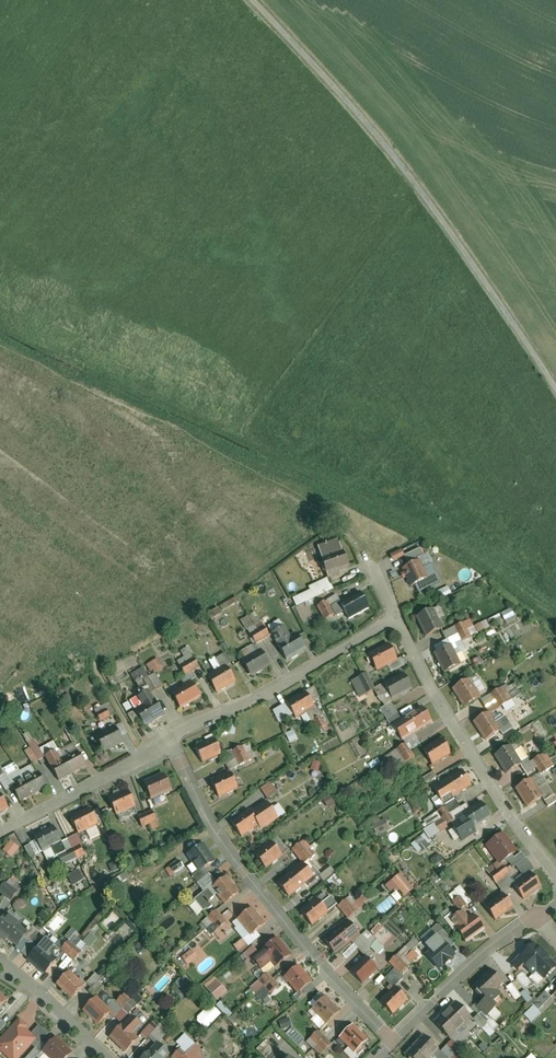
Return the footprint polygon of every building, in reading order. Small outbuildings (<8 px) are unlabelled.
[(316,545),(328,577),(339,573),(338,570),(348,566),(338,537),(316,545)] [(404,555),(408,565),(418,560),(417,557),(422,555),(419,548),(404,555)] [(401,568),(410,586),(415,584),(418,591),(440,581),(431,563),(422,568),(418,560),(408,565),(401,568)] [(333,589),(328,577),(308,586),(310,589),(292,597),(296,605),(333,589)] [(439,595),(448,593),(447,587),(437,589),(439,595)] [(345,610),(349,618),(368,608),(359,591),(340,601),(336,594),(326,599),(335,615),(345,610)] [(315,605),(323,619),(333,614),(325,600),(315,605)] [(493,628),(521,615),(516,604),(487,618),(493,628)] [(415,616),(425,636),(442,628),(433,608),(415,616)] [(271,634),(287,661),(305,650),(296,634),(290,637),(284,626),(271,634)] [(250,634),(255,643),(268,635),(263,627),(250,634)] [(368,653),(376,670),(397,660),(389,643),(368,653)] [(433,653),(443,672),(466,661),(461,652),(456,655),(450,644),(433,653)] [(260,649),(241,661),(251,677),(269,666),(260,649)] [(207,675),(217,693),(235,682),(225,665),(229,662),(224,653),(215,659),(220,668),(207,675)] [(156,658),(143,663),(147,673),(160,668),(156,658)] [(193,659),(180,666),(185,676),(198,669),(193,659)] [(411,689),(403,672),(372,687),(381,705),(411,689)] [(452,689),(463,707),(479,697),(468,679),(452,689)] [(170,692),(180,709),(200,697),(190,681),(170,692)] [(313,686),(305,691),(313,703),(320,699),(313,686)] [(305,689),(286,700),(287,702),(293,714),(296,717),(304,712),(310,722),(312,721),(317,730),(326,725),(313,703),(305,691),(305,689)] [(136,712),(143,727),(163,717),(149,690),(136,697),(142,708),(136,712)] [(90,709),(96,722),(114,714),(108,701),(90,709)] [(293,714),(287,702),(272,710),(278,723),(293,714)] [(392,723),(402,740),(432,722),(422,706),(400,719),(392,723)] [(392,723),(400,719),(397,712),(386,718),(390,725),(392,723)] [(473,722),(484,740),(499,731),(502,735),(513,728),(505,715),(495,721),(489,712),(473,722)] [(94,736),(103,753),(123,742),(114,726),(94,736)] [(33,737),(25,741),(28,748),(23,750),(29,763),(41,758),(33,737)] [(440,737),(421,749),(431,766),(451,755),(440,737)] [(214,739),(194,748),(201,764),(221,755),(214,739)] [(225,765),(228,772),(256,759),(248,744),(232,752),(235,759),(225,765)] [(494,755),(505,773),(521,763),(510,745),(494,755)] [(44,757),(57,781),(85,766),(76,750),(59,760),(54,751),(44,757)] [(5,777),(19,802),(45,788),(37,772),(36,773),(31,765),(19,771),(18,770),(5,777)] [(452,797),(470,786),(460,770),(433,788),(444,806),(454,800),(452,797)] [(423,782),(433,776),(430,771),(420,778),(423,782)] [(210,781),(218,798),(237,789),(228,772),(210,781)] [(143,784),(151,800),(171,791),(163,775),(143,784)] [(514,789),(526,807),(541,798),(544,801),(553,795),(546,784),(536,790),(529,779),(514,789)] [(268,781),(258,789),(265,799),(276,792),(268,781)] [(109,800),(116,816),(135,807),(128,791),(109,800)] [(327,809),(336,800),(330,794),(321,803),(327,809)] [(553,795),(544,801),(548,806),(555,801),(555,796),(555,794),(553,795)] [(459,808),(454,800),(444,806),(442,807),(447,815),(449,813),(459,808)] [(451,824),(461,841),(475,833),(473,828),(491,817),(481,801),(468,808),(462,812),(465,817),(454,823),(451,824)] [(231,821),(241,836),(257,826),(259,830),(276,819),(266,802),(250,813),(248,810),(231,821)] [(468,808),(466,803),(459,808),(449,813),(454,823),(465,817),(462,812),(468,808)] [(69,818),(77,835),(98,825),(90,808),(69,818)] [(151,811),(138,817),(142,827),(156,821),(151,811)] [(381,819),(369,825),(375,836),(387,829),(381,819)] [(52,826),(33,836),(41,852),(50,848),(55,857),(56,856),(65,852),(61,843),(52,826)] [(497,862),(499,864),(501,863),(511,855),(517,851),(503,832),(485,845),(497,862)] [(77,835),(67,840),(76,858),(83,855),(79,846),(82,844),(77,835)] [(67,840),(61,843),(65,852),(56,856),(61,866),(76,858),(67,840)] [(253,854),(265,869),(282,856),(270,841),(253,854)] [(9,842),(3,851),(11,857),(18,848),(9,842)] [(186,855),(198,872),(204,868),(215,861),(203,843),(186,855)] [(291,849),(302,863),(311,857),(300,843),(291,849)] [(514,858),(511,855),(501,863),(506,871),(525,858),(521,853),(514,858)] [(526,857),(525,858),(506,871),(509,875),(515,883),(530,872),(535,869),(526,857)] [(179,860),(165,869),(170,876),(183,867),(179,860)] [(497,862),(492,865),(502,880),(509,875),(506,871),(501,863),(499,864),(497,862)] [(277,882),(288,896),(313,877),(302,863),(277,882)] [(485,870),(496,884),(502,880),(492,865),(485,870)] [(330,867),(318,877),(323,882),(335,873),(330,867)] [(76,868),(64,875),(71,886),(83,879),(76,868)] [(208,874),(204,868),(198,872),(191,876),(196,883),(208,874)] [(512,885),(523,900),(541,886),(530,872),(515,883),(512,885)] [(111,886),(128,879),(125,873),(108,880),(111,886)] [(382,885),(387,892),(393,888),(400,898),(411,890),(398,873),(382,885)] [(215,883),(208,874),(196,883),(203,893),(215,883)] [(217,893),(224,903),(237,893),(224,876),(215,883),(203,893),(193,900),(202,912),(206,909),(206,911),(212,906),(209,902),(208,903),(206,901),(217,893)] [(10,901),(16,893),(4,884),(0,889),(0,893),(10,901)] [(452,901),(459,911),(471,902),(460,887),(454,890),(459,897),(452,901)] [(394,892),(375,907),(381,914),(400,899),(394,892)] [(484,905),(495,921),(513,908),(502,892),(484,905)] [(298,911),(311,927),(329,913),(327,911),(335,905),(329,898),(320,904),(315,898),(298,911)] [(346,901),(338,907),(347,919),(355,913),(346,901)] [(216,909),(220,914),(229,907),(225,902),(216,909)] [(252,907),(236,919),(249,936),(265,923),(252,907)] [(216,910),(207,918),(216,929),(225,922),(216,910)] [(3,942),(6,938),(16,946),(22,939),(30,929),(8,911),(0,921),(0,940),(3,942)] [(457,929),(466,942),(483,930),(473,915),(467,918),(463,912),(455,918),(451,913),(443,919),(452,933),(457,929)] [(58,915),(49,926),(55,932),(65,920),(58,915)] [(322,939),(335,955),(359,936),(346,920),(322,939)] [(377,923),(368,933),(386,948),(395,938),(377,923)] [(421,941),(431,934),(428,930),(418,936),(421,941)] [(441,941),(447,948),(453,943),(442,930),(436,936),(441,941)] [(352,945),(364,956),(367,953),(365,951),(375,941),(366,931),(352,945)] [(20,953),(28,943),(22,939),(16,946),(14,949),(20,953)] [(251,959),(258,968),(268,959),(275,967),(289,955),(275,939),(258,953),(251,959)] [(28,960),(44,974),(61,953),(45,940),(38,948),(28,960)] [(68,941),(61,950),(74,961),(81,952),(68,941)] [(425,956),(438,970),(454,956),(447,948),(441,941),(425,956)] [(20,953),(28,960),(38,948),(30,942),(28,943),(20,953)] [(531,976),(535,972),(542,980),(544,978),(555,967),(555,965),(534,942),(511,964),(516,970),(521,966),(531,976)] [(251,959),(258,953),(252,947),(242,956),(247,962),(251,959)] [(189,949),(179,957),(185,965),(196,957),(189,949)] [(388,964),(394,969),(399,975),(407,967),(403,963),(405,961),(398,954),(388,964)] [(349,971),(362,984),(377,969),(364,956),(349,971)] [(284,976),(297,993),(302,989),(311,982),(298,966),(284,976)] [(555,967),(544,978),(550,985),(555,979),(555,968),(555,967)] [(391,984),(394,987),(403,978),(399,975),(394,969),(384,980),(390,986),(391,984)] [(485,999),(495,1008),(505,999),(496,990),(503,983),(490,970),(473,986),(485,999)] [(248,987),(253,993),(261,986),(269,994),(278,986),(265,972),(248,987)] [(57,985),(71,998),(82,986),(68,973),(57,985)] [(86,983),(91,988),(97,982),(100,979),(95,974),(86,983)] [(211,977),(201,987),(216,1001),(225,990),(211,977)] [(102,986),(97,982),(91,988),(88,991),(93,995),(102,986)] [(315,987),(311,982),(302,989),(306,995),(315,987)] [(511,983),(505,988),(515,1001),(521,996),(519,994),(511,983)] [(389,992),(379,1002),(392,1015),(407,1000),(394,987),(391,984),(390,986),(386,989),(389,992)] [(261,988),(254,994),(262,1005),(270,999),(261,988)] [(525,990),(519,994),(521,996),(527,1004),(532,1000),(525,990)] [(551,997),(544,991),(531,1004),(538,1010),(551,997)] [(115,1004),(127,1015),(136,1005),(124,994),(115,1004)] [(312,1009),(325,1024),(339,1011),(325,997),(312,1009)] [(83,1011),(98,1024),(109,1012),(95,998),(83,1011)] [(495,1008),(485,999),(476,1007),(481,1012),(487,1018),(488,1016),(495,1009),(495,1008)] [(218,1002),(214,1006),(225,1018),(229,1014),(218,1002)] [(471,1019),(454,1002),(433,1022),(449,1039),(471,1019)] [(203,1029),(218,1013),(208,1004),(193,1019),(203,1029)] [(481,1012),(477,1015),(485,1024),(490,1019),(488,1016),(487,1018),(481,1012)] [(477,1015),(472,1020),(481,1030),(486,1025),(485,1024),(477,1015)] [(110,1036),(126,1051),(137,1039),(131,1033),(138,1024),(132,1018),(124,1026),(122,1024),(110,1036)] [(280,1030),(290,1026),(286,1018),(277,1022),(280,1030)] [(0,1039),(0,1051),(8,1057),(18,1057),(30,1045),(35,1040),(30,1035),(24,1030),(27,1027),(18,1019),(0,1039)] [(148,1038),(158,1028),(152,1022),(141,1034),(147,1039),(148,1038)] [(148,1038),(156,1045),(157,1044),(168,1032),(161,1025),(158,1028),(148,1038)] [(338,1039),(357,1056),(364,1049),(360,1046),(367,1039),(352,1025),(338,1039)] [(38,1026),(30,1035),(35,1040),(30,1045),(35,1049),(47,1035),(38,1026)] [(291,1028),(286,1033),(297,1044),(302,1039),(291,1028)] [(308,1041),(321,1054),(330,1044),(318,1031),(308,1041)] [(404,1054),(409,1057),(430,1057),(438,1050),(422,1035),(404,1054)] [(49,1057),(67,1057),(72,1053),(55,1037),(42,1051),(49,1057)] [(263,1040),(256,1046),(267,1057),(281,1057),(263,1040)] [(451,1041),(446,1046),(455,1055),(460,1049),(451,1041)] [(168,1055),(157,1044),(156,1045),(143,1057),(164,1057),(168,1055)] [(439,1053),(445,1057),(459,1057),(455,1055),(446,1046),(439,1053)] [(171,1057),(172,1057),(189,1057),(180,1049),(171,1057)]
